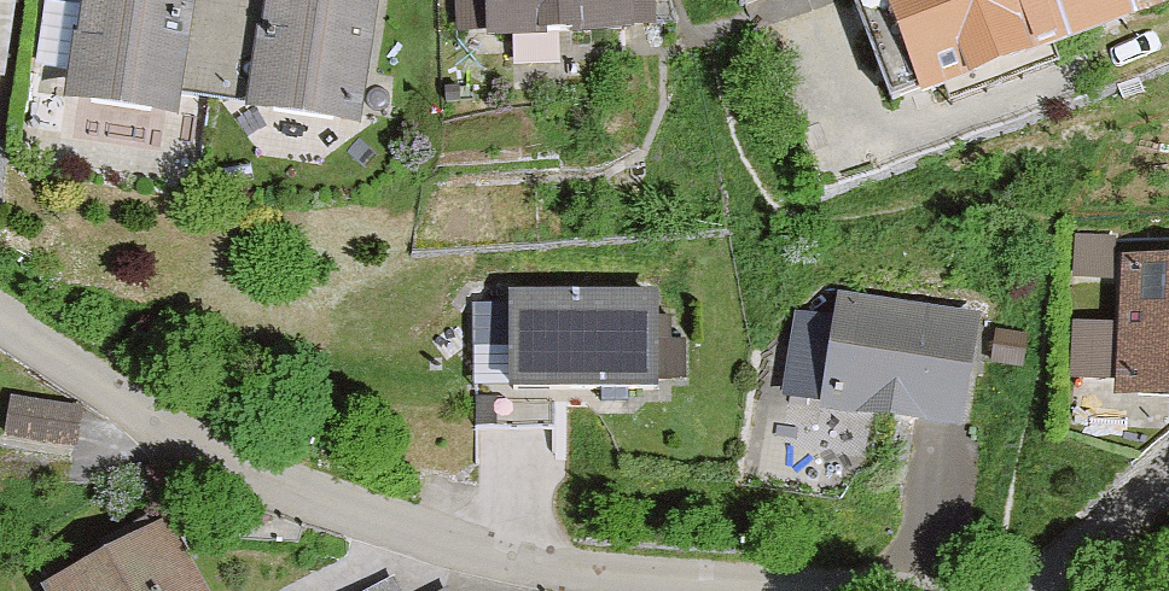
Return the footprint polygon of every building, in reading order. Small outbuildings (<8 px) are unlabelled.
[(5,70),(15,0),(0,0),(0,69),(5,70)] [(65,94),(178,111),(182,88),(205,91),(218,0),(79,0),(65,94)] [(205,91),(248,98),(360,114),(376,0),(218,0),(205,91)] [(458,27),(486,27),(486,34),(638,29),(637,0),(458,0),(458,27)] [(887,97),(1168,1),(1168,0),(854,0),(887,97)] [(1115,256),(1112,393),(1168,394),(1168,257),(1115,256)] [(983,310),(840,289),(835,318),(824,397),(823,403),(965,425),(983,310)] [(656,291),(512,292),(512,304),(512,387),(661,387),(661,378),(684,378),(684,343),(657,343),(656,291)] [(512,387),(512,304),(474,304),(475,388),(512,387)] [(824,397),(835,318),(792,312),(781,391),(824,397)] [(0,438),(0,444),(70,455),(78,406),(7,395),(0,438)] [(163,519),(127,539),(38,589),(39,590),(205,590),(163,519)] [(366,590),(399,590),(391,577),(366,590)]
